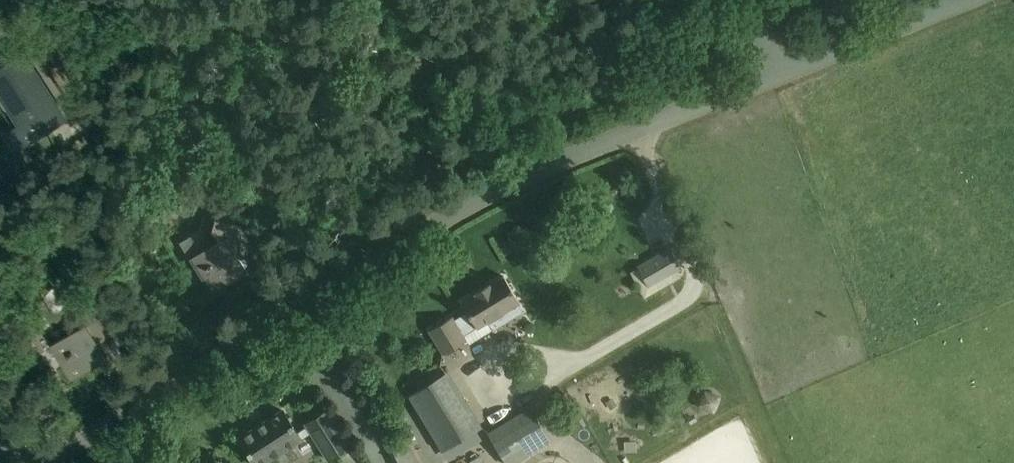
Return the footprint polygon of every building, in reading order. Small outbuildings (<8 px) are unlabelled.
[(23,56),(0,70),(0,97),(19,127),(5,136),(15,152),(64,121),(23,56)] [(180,242),(191,257),(212,292),(247,270),(240,259),(253,251),(236,221),(205,214),(201,230),(180,242)] [(648,285),(681,267),(671,248),(638,267),(648,285)] [(452,315),(430,329),(444,353),(466,339),(463,334),(477,326),(489,319),(494,328),(523,310),(518,302),(520,301),(504,275),(490,283),(489,282),(476,291),(476,292),(462,300),(468,310),(454,319),(452,315)] [(80,315),(84,322),(50,344),(71,379),(106,357),(98,344),(113,335),(96,306),(80,315)] [(447,373),(409,396),(442,449),(479,427),(447,373)] [(699,405),(715,411),(722,393),(705,387),(699,405)] [(529,406),(488,431),(508,462),(516,462),(551,441),(529,406)] [(311,432),(329,460),(351,445),(328,410),(306,424),(307,426),(297,432),(283,410),(239,438),(255,462),(263,462),(311,432)] [(406,440),(388,449),(395,462),(417,462),(406,440)] [(496,461),(489,445),(479,450),(485,462),(491,462),(496,461)]
